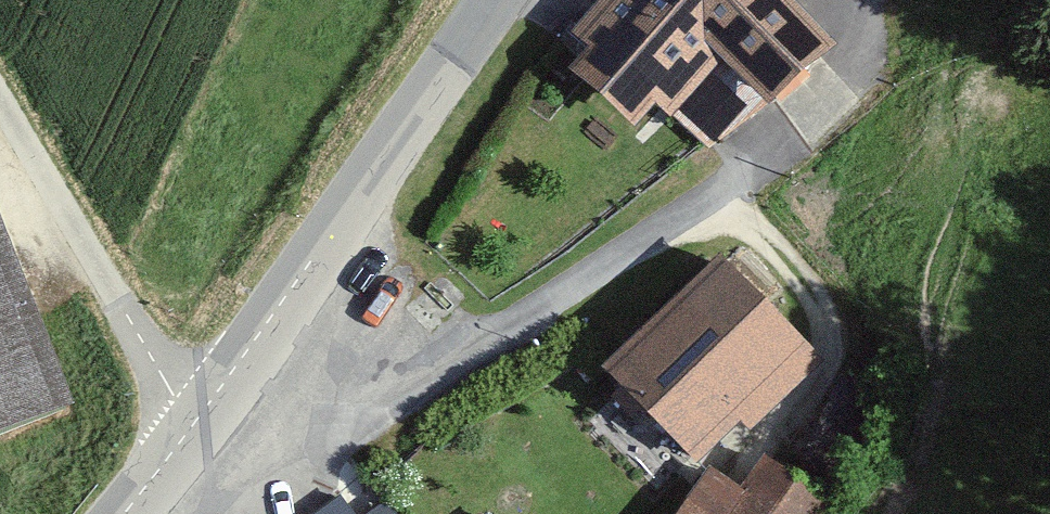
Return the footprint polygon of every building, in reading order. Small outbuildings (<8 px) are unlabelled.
[(575,29),(622,60),(678,0),(600,0),(575,29)] [(622,60),(668,103),(765,0),(678,0),(622,60)] [(802,0),(765,0),(668,103),(709,147),(840,44),(802,0)] [(0,195),(0,427),(75,400),(0,195)] [(823,360),(720,246),(611,358),(699,462),(741,420),(749,430),(823,360)] [(830,503),(880,394),(833,373),(788,473),(761,454),(740,484),(709,463),(673,513),(823,513),(830,503)]
